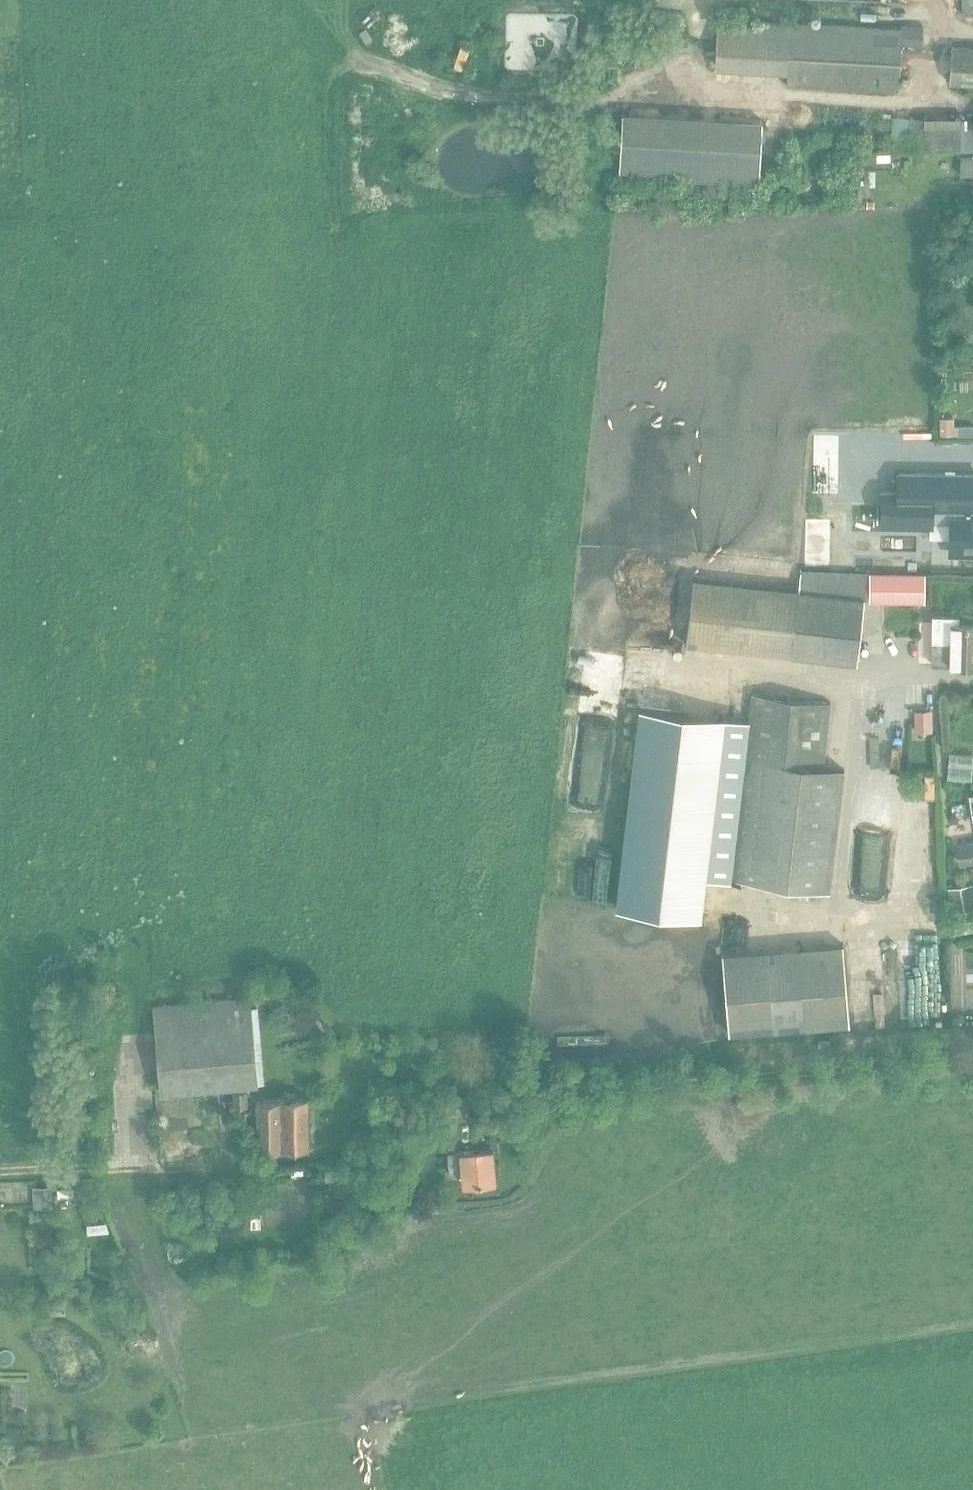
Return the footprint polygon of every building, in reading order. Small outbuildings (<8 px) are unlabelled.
[(522,0),(512,0),(511,17),(581,20),(582,3),(522,0)] [(963,13),(972,12),(972,0),(962,0),(963,13)] [(790,22),(790,23),(717,19),(715,70),(787,74),(787,85),(899,91),(901,44),(922,45),(923,26),(901,25),(901,29),(790,22)] [(972,83),(972,47),(951,46),(949,82),(972,83)] [(769,131),(771,104),(637,95),(633,161),(772,169),(774,131),(769,131)] [(967,124),(967,116),(884,115),(884,124),(891,124),(892,149),(908,148),(908,151),(972,149),(972,124),(967,124)] [(960,155),(960,174),(972,174),(972,155),(960,155)] [(882,491),(881,524),(931,525),(931,521),(952,522),(951,537),(952,537),(972,537),(972,474),(898,473),(897,491),(882,491)] [(882,594),(923,594),(923,573),(801,569),(798,590),(694,577),(686,644),(791,655),(857,663),(862,618),(881,619),(882,594)] [(678,575),(678,601),(687,601),(687,575),(678,575)] [(972,665),(972,622),(960,622),(960,615),(933,615),(933,664),(952,664),(952,665),(972,665)] [(640,709),(617,908),(701,918),(705,876),(730,879),(831,890),(844,770),(852,704),(831,702),(752,693),(748,722),(640,709)] [(914,710),(915,732),(933,731),(932,710),(914,710)] [(873,714),(871,746),(882,747),(881,760),(894,761),(897,715),(873,714)] [(972,763),(972,742),(954,741),(953,762),(972,763)] [(958,844),(961,863),(972,861),(972,842),(958,844)] [(952,913),(972,909),(972,883),(948,888),(952,913)] [(955,933),(972,930),(972,919),(953,921),(955,933)] [(556,943),(693,946),(694,924),(556,920),(556,943)] [(722,953),(728,1033),(849,1023),(843,943),(722,953)] [(153,1006),(161,1092),(258,1084),(250,998),(153,1006)] [(307,1097),(256,1101),(257,1111),(258,1151),(282,1149),(282,1150),(308,1148),(307,1097)] [(463,1184),(496,1181),(493,1148),(447,1152),(449,1173),(462,1172),(463,1184)] [(361,1174),(355,1174),(355,1167),(325,1169),(326,1181),(330,1180),(330,1191),(335,1190),(335,1196),(351,1195),(351,1202),(361,1201),(361,1198),(362,1198),(361,1174)] [(33,1186),(35,1207),(53,1206),(52,1185),(33,1186)]
